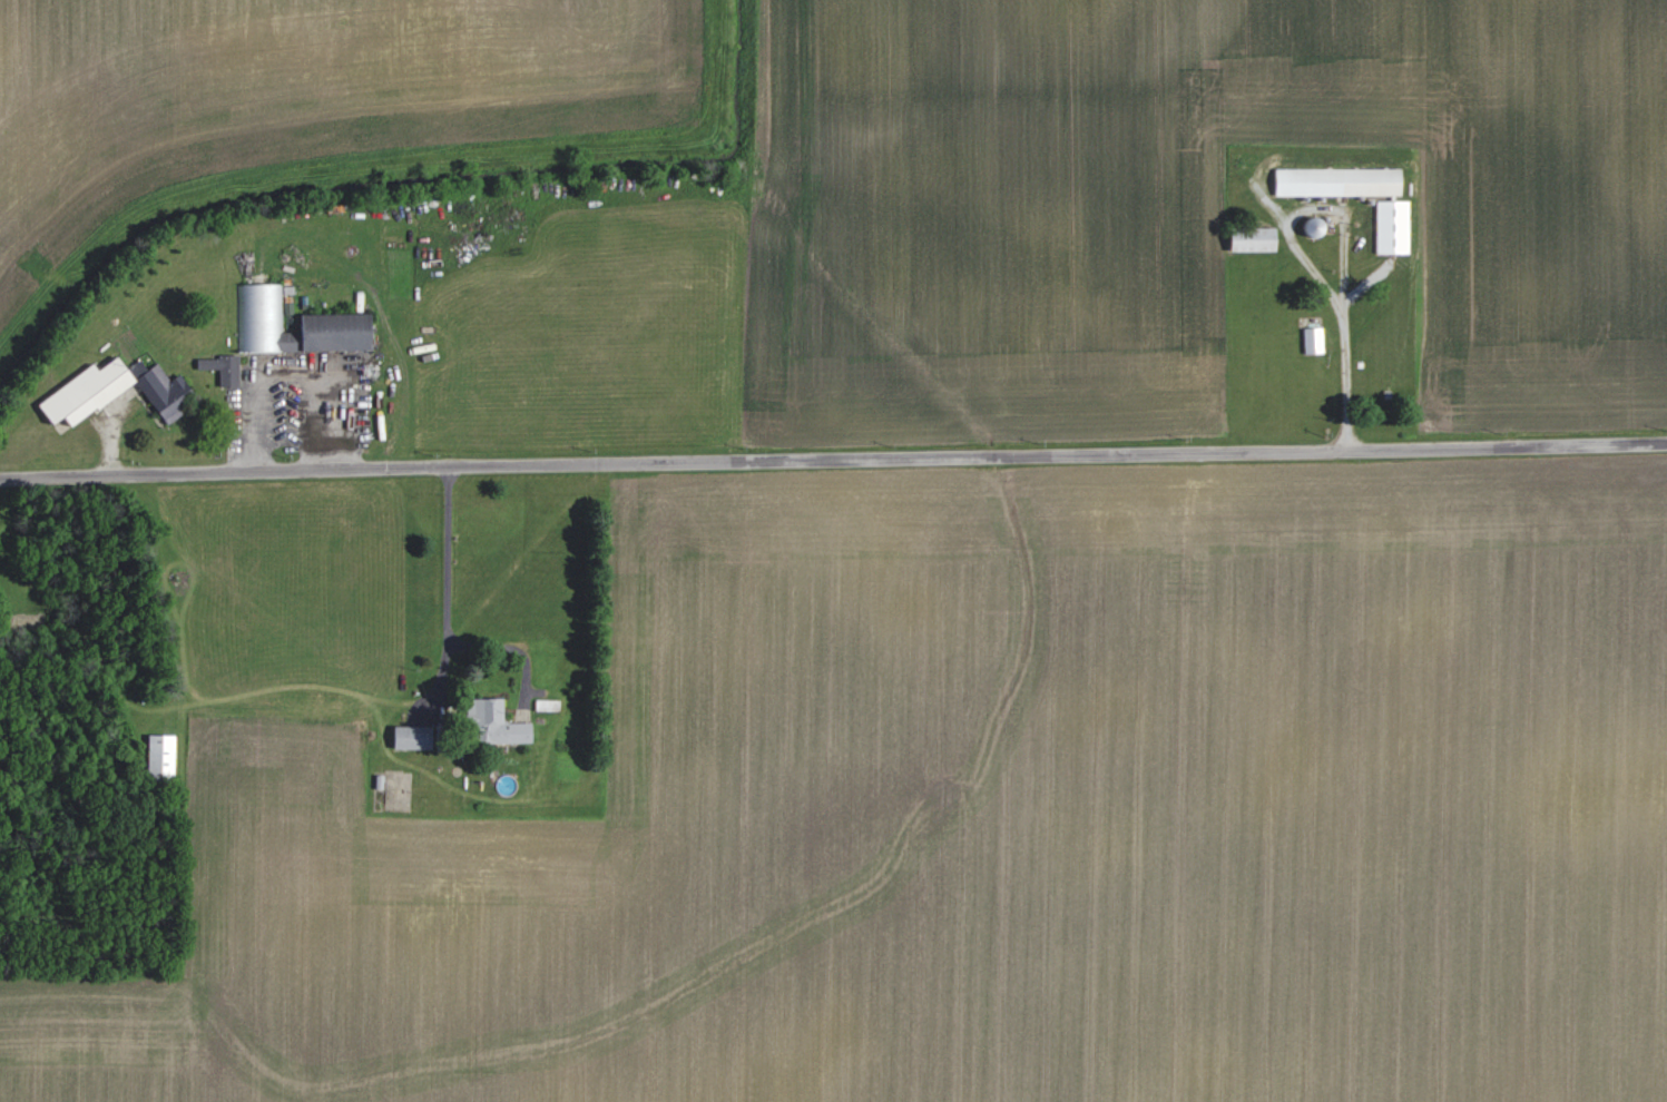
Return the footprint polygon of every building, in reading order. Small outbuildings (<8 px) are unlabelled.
[(1272,196),(1399,195),(1399,168),(1271,169),(1272,196)] [(1374,254),(1407,254),(1406,200),(1373,201),(1374,254)] [(1226,252),(1272,251),(1272,230),(1226,231),(1226,252)] [(294,312),(294,331),(280,331),(280,282),(236,282),(237,350),(368,348),(367,311),(294,312)] [(1302,354),(1321,354),(1321,328),(1301,328),(1302,354)] [(130,379),(163,424),(181,410),(176,403),(190,393),(175,372),(166,379),(153,361),(143,368),(135,358),(121,369),(111,354),(93,368),(89,362),(33,403),(47,422),(57,414),(66,426),(130,379)] [(236,355),(202,354),(201,365),(216,366),(216,384),(235,384),(236,355)] [(499,697),(462,697),(462,741),(529,741),(529,721),(499,721),(499,697)] [(421,748),(422,726),(388,724),(388,747),(421,748)] [(147,774),(171,774),(171,734),(146,734),(147,774)]
